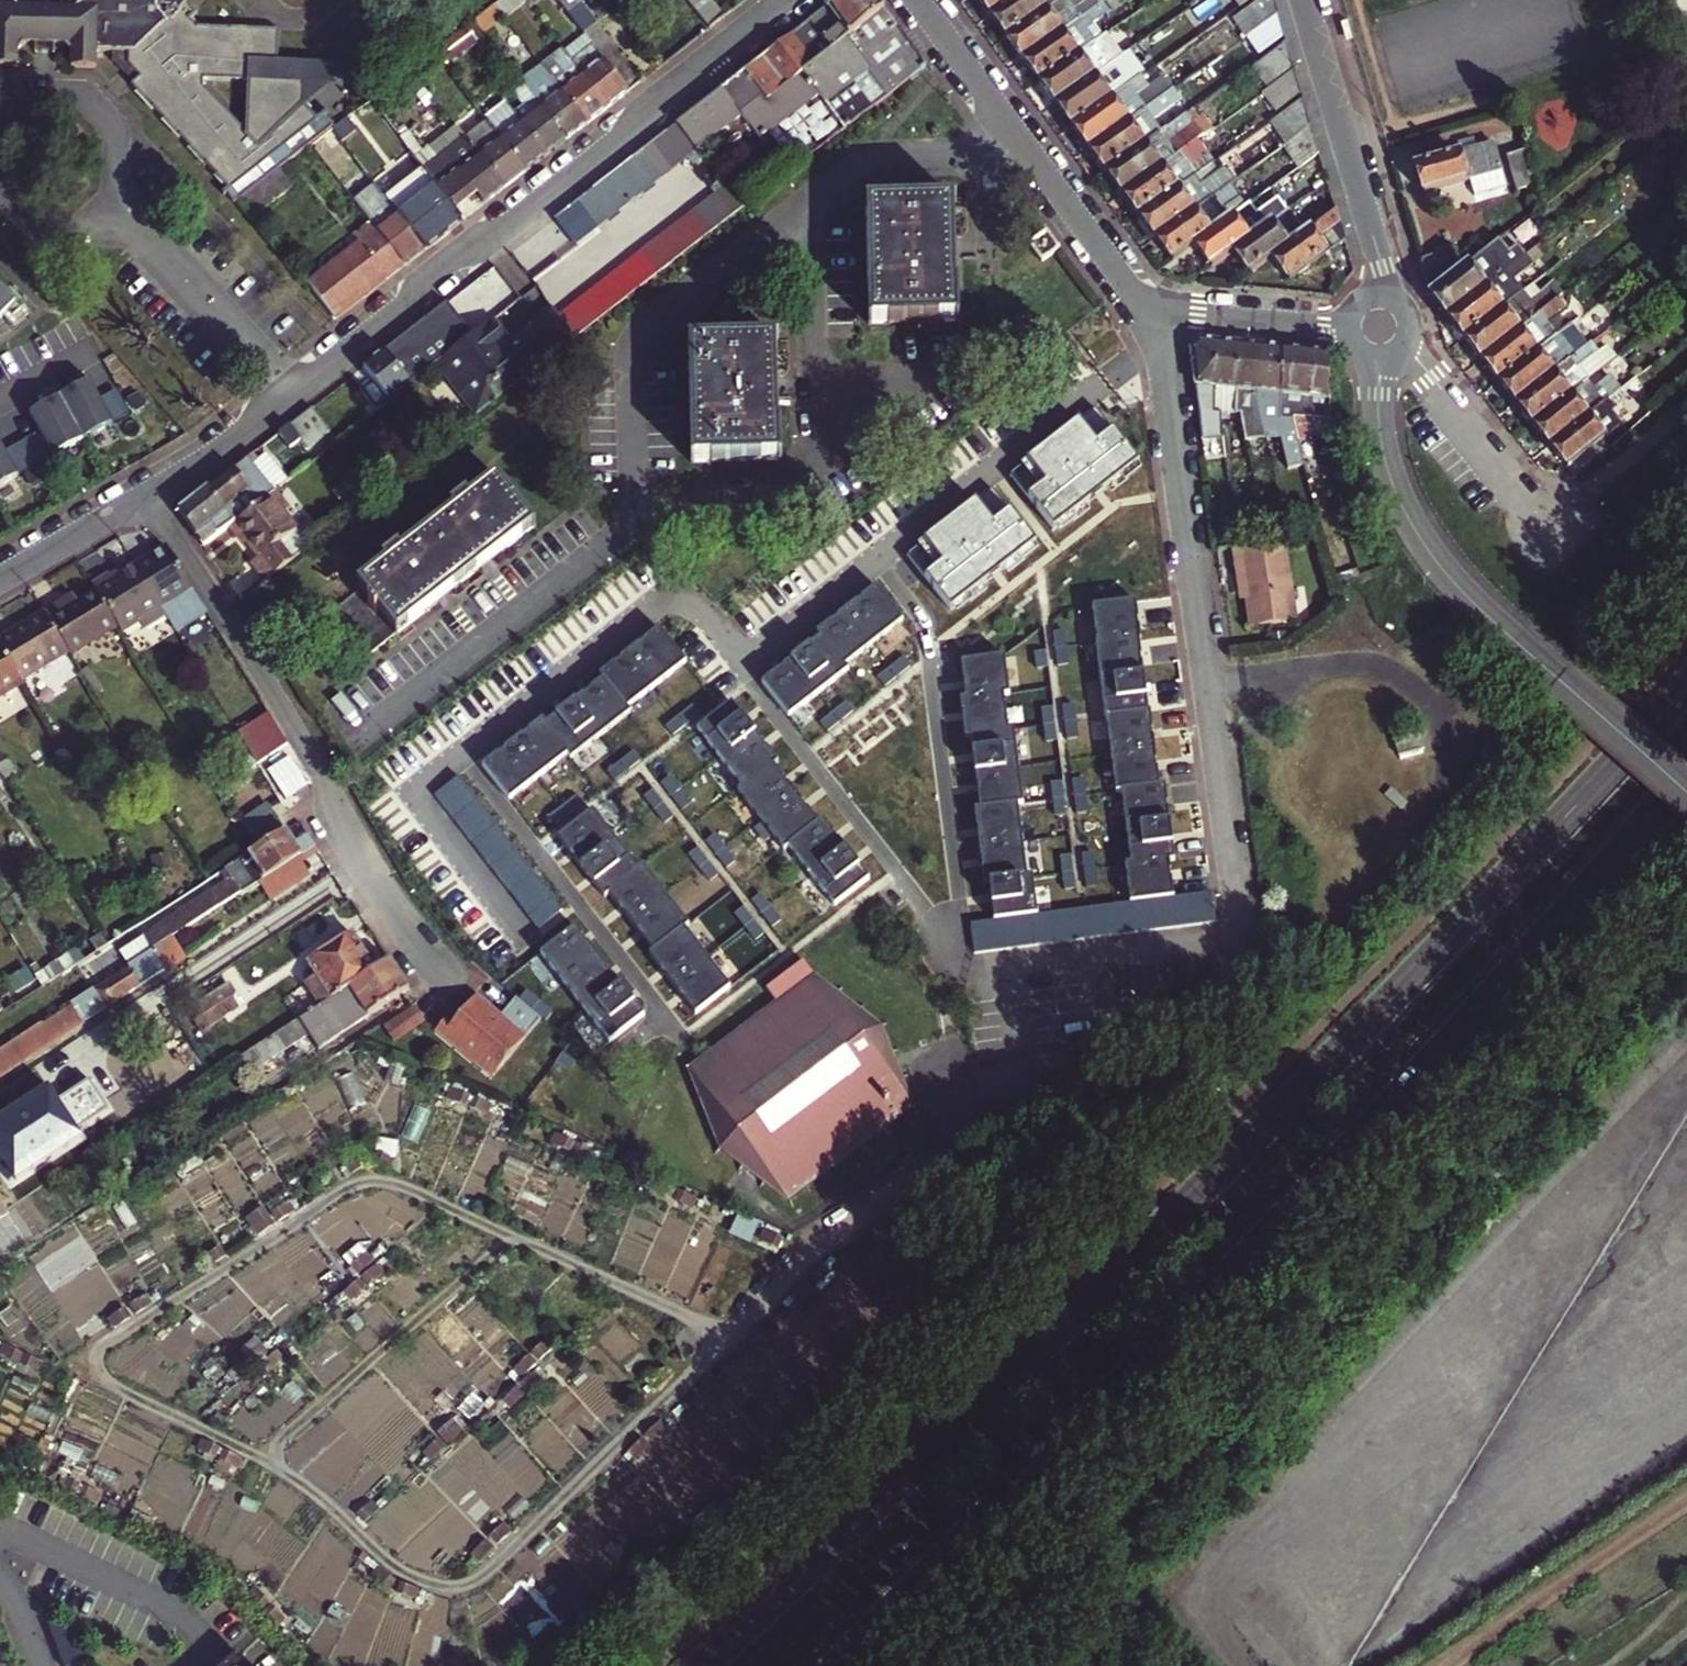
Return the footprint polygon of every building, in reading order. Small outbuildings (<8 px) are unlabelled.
[(22,66),(23,52),(30,42),(44,42),(44,49),(62,50),(62,42),(70,43),(76,53),(76,67),(101,67),(102,51),(135,53),(139,52),(173,20),(176,22),(186,13),(192,1),(193,0),(0,0),(0,65),(22,66)] [(524,0),(499,0),(495,3),(504,16),(525,1),(524,0)] [(582,0),(558,0),(567,12),(580,2),(582,0)] [(724,17),(712,0),(691,0),(711,27),(724,17)] [(818,92),(801,70),(883,7),(878,0),(835,0),(721,88),(741,112),(762,138),(818,92)] [(990,13),(1008,0),(980,0),(990,13)] [(1006,35),(1056,0),(1008,0),(990,13),(1006,35)] [(1023,57),(1101,0),(1056,0),(1006,35),(1023,57)] [(1074,52),(1104,32),(1094,18),(1108,8),(1102,0),(1101,0),(1023,57),(1038,78),(1074,52)] [(1246,34),(1277,12),(1274,0),(1258,0),(1232,18),(1244,35),(1246,34)] [(583,33),(596,22),(580,2),(567,12),(583,33)] [(474,19),(484,32),(504,16),(495,3),(474,19)] [(828,102),(847,127),(926,65),(883,7),(801,70),(818,92),(822,96),(828,102)] [(1258,53),(1284,35),(1277,12),(1246,34),(1258,53)] [(628,92),(642,81),(596,22),(583,33),(584,34),(592,44),(628,92)] [(1038,78),(1056,102),(1126,51),(1110,28),(1104,32),(1074,52),(1038,78)] [(563,50),(572,61),(592,44),(584,34),(563,50)] [(1267,87),(1294,68),(1285,39),(1251,63),(1267,87)] [(608,108),(628,92),(592,44),(572,61),(608,108)] [(588,123),(608,108),(572,61),(563,50),(562,48),(542,64),(588,123)] [(1056,102),(1072,123),(1128,83),(1147,70),(1137,56),(1131,48),(1126,51),(1056,102)] [(567,140),(588,123),(542,64),(535,70),(545,82),(531,93),(567,140)] [(1276,109),(1301,91),(1294,68),(1267,87),(1263,90),(1276,109)] [(521,80),(531,93),(545,82),(535,70),(521,80)] [(1072,123),(1088,145),(1171,86),(1161,72),(1134,92),(1128,83),(1072,123)] [(546,156),(567,140),(531,93),(521,80),(511,88),(524,106),(514,114),(546,156)] [(1088,145),(1104,167),(1160,128),(1151,116),(1180,94),(1174,85),(1171,86),(1088,145)] [(741,112),(721,88),(675,124),(695,150),(699,155),(713,144),(714,144),(709,137),(739,113),(741,112)] [(1289,139),(1311,124),(1302,96),(1273,116),(1289,139)] [(526,172),(546,156),(514,114),(502,100),(483,115),(526,172)] [(1104,167),(1122,191),(1191,142),(1196,138),(1179,114),(1160,128),(1104,167)] [(505,188),(526,172),(483,115),(462,131),(505,188)] [(685,159),(695,150),(675,124),(665,131),(685,159)] [(1299,167),(1319,152),(1311,124),(1289,139),(1283,144),(1299,167)] [(484,205),(505,188),(462,131),(457,125),(435,142),(475,193),(484,205)] [(674,167),(685,159),(665,131),(654,140),(674,167)] [(1457,145),(1473,141),(1472,135),(1456,140),(1457,145)] [(664,174),(674,167),(654,140),(644,148),(664,174)] [(1469,179),(1500,170),(1497,157),(1492,141),(1474,146),(1473,141),(1457,145),(1459,151),(1414,164),(1423,192),(1469,179)] [(456,208),(475,193),(435,142),(417,156),(456,208)] [(1185,179),(1188,176),(1182,168),(1200,155),(1191,142),(1122,191),(1138,212),(1185,179)] [(653,183),(664,174),(644,148),(633,156),(653,183)] [(1188,176),(1206,164),(1200,155),(1182,168),(1188,176)] [(1514,187),(1531,182),(1523,155),(1507,160),(1514,187)] [(641,193),(653,183),(633,156),(620,166),(641,193)] [(1138,212),(1155,235),(1227,183),(1235,178),(1223,162),(1218,166),(1219,168),(1192,188),(1185,179),(1138,212)] [(630,201),(641,193),(620,166),(610,174),(630,201)] [(1473,194),(1504,186),(1500,170),(1469,179),(1473,194)] [(619,209),(630,201),(610,174),(598,183),(619,209)] [(743,206),(754,197),(737,175),(726,184),(743,206)] [(456,208),(443,217),(411,176),(405,181),(445,235),(465,220),(456,208)] [(1210,267),(1232,250),(1278,216),(1271,206),(1292,190),(1283,178),(1244,206),(1221,222),(1192,243),(1210,267)] [(426,250),(445,235),(405,181),(384,197),(395,211),(407,226),(426,250)] [(608,218),(619,209),(598,183),(588,191),(608,218)] [(1172,258),(1192,243),(1221,222),(1214,212),(1236,195),(1227,183),(1155,235),(1172,258)] [(732,214),(743,206),(726,184),(714,193),(732,214)] [(596,227),(608,218),(588,191),(576,200),(596,227)] [(720,224),(732,214),(714,193),(703,202),(720,224)] [(1214,212),(1221,222),(1244,206),(1236,195),(1214,212)] [(584,236),(596,227),(576,200),(564,209),(584,236)] [(868,322),(959,322),(956,201),(926,201),(897,202),(867,202),(868,322)] [(710,232),(720,224),(703,202),(693,210),(710,232)] [(1271,257),(1289,280),(1345,238),(1336,208),(1299,236),(1271,257)] [(574,244),(584,236),(564,209),(554,217),(574,244)] [(698,241),(710,232),(693,210),(681,220),(698,241)] [(405,266),(426,250),(407,226),(395,211),(375,227),(386,242),(405,266)] [(1250,273),(1271,257),(1299,236),(1282,213),(1278,216),(1232,250),(1250,273)] [(687,250),(698,241),(681,220),(670,228),(687,250)] [(384,283),(405,266),(386,242),(375,227),(373,225),(356,238),(361,245),(357,248),(384,283)] [(675,259),(687,250),(670,228),(659,237),(675,259)] [(1430,292),(1447,314),(1525,252),(1518,243),(1511,248),(1501,236),(1465,265),(1430,292)] [(664,267),(675,259),(659,237),(647,246),(664,267)] [(652,277),(664,267),(647,246),(636,255),(652,277)] [(336,320),(384,283),(357,248),(310,285),(336,320)] [(1430,292),(1465,265),(1452,248),(1419,258),(1430,292)] [(1447,314),(1464,336),(1523,289),(1514,280),(1535,264),(1525,252),(1447,314)] [(641,285),(652,277),(636,255),(625,264),(641,285)] [(630,294),(641,285),(625,264),(613,273),(630,294)] [(620,302),(630,294),(613,273),(603,281),(620,302)] [(1533,299),(1547,289),(1537,277),(1524,288),(1533,299)] [(608,311),(620,302),(603,281),(592,290),(608,311)] [(1464,336),(1481,357),(1562,293),(1565,291),(1557,281),(1547,289),(1533,299),(1524,288),(1523,289),(1464,336)] [(595,321),(608,311),(592,290),(579,300),(595,321)] [(12,303),(0,291),(0,315),(12,303)] [(1481,357),(1498,379),(1555,334),(1545,322),(1569,303),(1562,293),(1481,357)] [(584,330),(595,321),(579,300),(567,309),(584,330)] [(390,400),(436,363),(472,335),(446,302),(363,366),(372,377),(390,400)] [(436,363),(477,416),(575,339),(574,338),(558,317),(552,307),(510,339),(493,319),(472,335),(436,363)] [(574,338),(584,330),(567,309),(558,317),(574,338)] [(1498,379),(1516,401),(1587,344),(1569,323),(1555,334),(1498,379)] [(786,459),(786,454),(786,395),(785,337),(720,337),(696,338),(694,459),(777,459),(786,459)] [(1216,412),(1214,388),(1219,341),(1199,339),(1189,349),(1197,437),(1221,435),(1218,412),(1216,412)] [(1601,368),(1618,355),(1606,340),(1593,351),(1589,354),(1601,368)] [(1238,415),(1235,392),(1240,343),(1219,341),(1214,388),(1216,412),(1218,412),(1238,415)] [(1258,417),(1255,416),(1260,345),(1240,343),(1235,392),(1238,415),(1242,441),(1262,439),(1262,437),(1258,417)] [(1516,401),(1533,423),(1592,376),(1601,368),(1589,354),(1593,351),(1587,344),(1516,401)] [(1290,419),(1275,418),(1281,347),(1260,345),(1255,416),(1258,417),(1262,437),(1262,439),(1277,441),(1284,469),(1302,464),(1290,419)] [(1290,416),(1299,417),(1305,349),(1281,347),(1275,418),(1290,419),(1290,416)] [(1324,419),(1324,411),(1331,352),(1305,349),(1299,417),(1304,417),(1324,419)] [(1609,399),(1616,394),(1621,390),(1610,376),(1599,385),(1592,376),(1533,423),(1551,445),(1609,399)] [(367,417),(390,400),(372,377),(353,391),(362,402),(358,406),(367,417)] [(1616,394),(1622,402),(1644,384),(1638,377),(1621,390),(1616,394)] [(90,382),(30,415),(54,458),(114,425),(90,382)] [(1577,478),(1611,447),(1604,438),(1622,425),(1611,411),(1616,407),(1609,399),(1551,445),(1577,478)] [(300,439),(307,447),(329,430),(311,407),(278,433),(289,447),(300,439)] [(1097,413),(1012,475),(1053,530),(1137,467),(1097,413)] [(1335,441),(1334,419),(1324,419),(1324,441),(1335,441)] [(970,421),(931,457),(959,487),(998,452),(970,421)] [(19,478),(0,443),(0,489),(19,478)] [(208,487),(235,521),(273,491),(287,480),(266,453),(257,460),(252,454),(208,487)] [(332,614),(366,658),(535,526),(497,476),(469,497),(465,493),(450,504),(454,509),(401,550),(397,546),(382,558),(385,562),(358,583),(358,584),(363,590),(332,614)] [(232,523),(235,521),(208,487),(179,509),(205,544),(227,527),(232,523)] [(908,556),(950,610),(1035,544),(993,490),(908,556)] [(265,582),(294,559),(283,546),(298,533),(286,519),(291,515),(273,491),(235,521),(232,523),(245,540),(258,557),(250,563),(265,582)] [(240,544),(245,540),(232,523),(227,527),(240,544)] [(1241,627),(1286,622),(1277,541),(1273,541),(1257,543),(1232,546),(1226,547),(1228,567),(1234,566),(1237,596),(1241,627)] [(167,542),(137,560),(167,610),(178,628),(208,609),(167,542)] [(142,624),(167,610),(137,560),(121,569),(112,574),(109,570),(93,579),(96,584),(119,621),(122,627),(139,618),(142,624)] [(109,570),(112,574),(121,569),(118,564),(109,570)] [(1231,597),(1237,596),(1234,566),(1228,567),(1231,597)] [(267,612),(271,609),(286,599),(271,580),(253,594),(267,612)] [(71,650),(119,621),(96,584),(78,594),(65,602),(61,596),(44,606),(69,647),(71,650)] [(820,639),(762,683),(787,716),(848,669),(845,665),(903,620),(877,586),(816,633),(820,639)] [(65,602),(78,594),(74,588),(61,596),(65,602)] [(1097,643),(1140,637),(1136,602),(1093,608),(1097,643)] [(69,647),(44,606),(0,633),(0,639),(22,675),(69,647)] [(481,764),(508,799),(567,754),(571,760),(631,714),(627,709),(686,663),(659,628),(599,674),(603,679),(546,722),(542,718),(481,764)] [(1140,637),(1097,643),(1102,677),(1145,672),(1140,637)] [(22,675),(0,639),(0,691),(23,677),(22,675)] [(962,662),(967,698),(1004,694),(1009,693),(1005,656),(962,662)] [(93,686),(101,681),(86,657),(78,661),(93,686)] [(1150,712),(1145,672),(1102,677),(1107,717),(1150,712)] [(1004,694),(967,698),(961,699),(965,737),(972,736),(1008,732),(1004,694)] [(719,757),(755,729),(734,702),(698,730),(719,757)] [(261,761),(292,743),(273,710),(242,728),(261,761)] [(1155,750),(1150,712),(1107,717),(1111,755),(1155,750)] [(777,758),(755,729),(719,757),(741,786),(772,762),(777,758)] [(1014,731),(1008,732),(972,736),(976,772),(1019,767),(1014,731)] [(1159,786),(1155,750),(1111,755),(1116,792),(1121,791),(1159,786)] [(284,802),(306,788),(288,759),(266,772),(284,802)] [(15,770),(9,760),(0,765),(0,768),(5,776),(15,770)] [(795,791),(772,762),(741,786),(735,790),(758,820),(795,791)] [(1023,803),(1019,767),(976,772),(981,808),(1016,804),(1023,803)] [(1159,786),(1121,791),(1125,827),(1170,821),(1166,785),(1159,786)] [(795,791),(758,820),(782,851),(788,847),(819,823),(795,791)] [(1021,843),(1016,804),(981,808),(974,809),(979,848),(1021,843)] [(259,846),(285,829),(273,810),(247,826),(259,846)] [(583,865),(614,841),(592,813),(561,837),(583,865)] [(824,819),(819,823),(788,847),(810,875),(846,847),(824,819)] [(1170,821),(1125,827),(1130,865),(1169,860),(1175,860),(1170,821)] [(141,935),(150,950),(315,845),(308,833),(293,842),(285,829),(259,846),(255,848),(228,866),(234,876),(141,935)] [(637,870),(614,841),(583,865),(605,894),(610,891),(637,870)] [(1026,880),(1021,843),(979,848),(984,885),(990,884),(1026,880)] [(846,847),(810,875),(833,905),(869,878),(846,847)] [(1174,896),(1169,860),(1130,865),(1126,866),(1131,902),(1174,896)] [(644,865),(637,870),(610,891),(632,920),(666,894),(644,865)] [(1026,880),(990,884),(995,919),(1037,914),(1033,879),(1026,880)] [(689,924),(666,894),(632,920),(655,950),(683,928),(689,924)] [(564,984),(598,959),(575,928),(541,953),(564,984)] [(706,958),(683,928),(655,950),(651,953),(674,982),(706,958)] [(318,979),(330,998),(376,968),(353,932),(307,962),(318,979)] [(192,1043),(258,1000),(256,998),(294,973),(285,959),(296,952),(285,935),(259,952),(264,959),(233,978),(226,967),(210,977),(197,985),(198,986),(185,995),(199,1017),(193,1021),(189,1016),(179,1022),(192,1043)] [(151,951),(0,1051),(0,1070),(72,1023),(76,1029),(163,972),(151,951)] [(729,988),(706,958),(674,982),(697,1012),(729,988)] [(798,1189),(926,1096),(890,1022),(830,978),(815,958),(778,986),(790,1003),(702,1067),(708,1074),(723,1151),(792,1182),(798,1189)] [(339,1037),(337,1034),(408,988),(390,959),(376,968),(330,998),(317,1006),(301,1017),(302,1019),(240,1059),(250,1075),(308,1038),(317,1052),(339,1037)] [(618,986),(598,959),(564,984),(585,1011),(618,986)] [(317,1006),(330,998),(318,979),(305,987),(317,1006)] [(439,1023),(488,1065),(534,1012),(507,989),(493,1007),(469,986),(444,1016),(439,1023)] [(642,1018),(618,986),(585,1011),(608,1043),(642,1018)] [(386,1025),(394,1038),(422,1021),(414,1007),(386,1025)] [(488,1065),(439,1023),(444,1016),(437,1010),(426,1023),(482,1072),(488,1065)] [(115,1120),(94,1080),(63,1096),(57,1086),(0,1117),(0,1149),(14,1175),(115,1120)] [(465,1090),(446,1082),(442,1092),(460,1100),(465,1090)] [(497,1105),(478,1097),(474,1106),(492,1115),(497,1105)] [(557,1132),(553,1142),(571,1150),(576,1140),(557,1132)] [(598,1151),(579,1142),(575,1153),(593,1161),(598,1151)] [(379,1152),(375,1162),(393,1170),(398,1160),(379,1152)] [(362,1154),(345,1165),(351,1174),(368,1163),(362,1154)] [(659,1179),(654,1189),(672,1198),(677,1188),(659,1179)] [(700,1199),(681,1190),(676,1200),(695,1209),(700,1199)] [(289,1202),(272,1213),(278,1222),(295,1211),(289,1202)] [(269,1214),(252,1226),(258,1235),(275,1224),(269,1214)] [(765,1229),(760,1239),(779,1247),(783,1237),(765,1229)] [(221,1245),(204,1255),(210,1265),(228,1254),(221,1245)] [(367,1252),(352,1264),(359,1273),(374,1260),(367,1252)] [(384,1272),(377,1263),(361,1276),(368,1285),(384,1272)] [(366,1286),(359,1278),(343,1291),(350,1299),(366,1286)] [(809,1284),(793,1299),(801,1307),(816,1293),(809,1284)] [(147,1292),(130,1303),(136,1313),(153,1301),(147,1292)] [(126,1306),(108,1318),(114,1327),(131,1316),(126,1306)] [(548,1337),(533,1350),(541,1358),(556,1345),(548,1337)] [(4,1342),(0,1350),(0,1352),(18,1361),(22,1351),(4,1342)] [(264,1343),(249,1356),(256,1364),(271,1351),(264,1343)] [(278,1351),(262,1364),(269,1372),(285,1359),(278,1351)] [(45,1362),(27,1353),(22,1363),(40,1372),(45,1362)] [(529,1354),(514,1368),(522,1376),(537,1362),(529,1354)] [(246,1359),(230,1372),(238,1380),(253,1367),(246,1359)] [(665,1365),(650,1379),(658,1387),(673,1373),(665,1365)] [(535,1370),(520,1383),(527,1392),(542,1379),(535,1370)] [(518,1385),(503,1399),(510,1407),(525,1393),(518,1385)] [(809,1408),(794,1422),(801,1430),(816,1416),(809,1408)] [(663,1419),(648,1433),(656,1441),(670,1427),(663,1419)] [(457,1422),(442,1436),(450,1444),(464,1430),(457,1422)] [(791,1424),(776,1438),(784,1446),(799,1433),(791,1424)] [(644,1437),(630,1451),(638,1459),(652,1445),(644,1437)] [(220,1446),(202,1438),(197,1448),(216,1456),(220,1446)] [(440,1438),(425,1452),(432,1460),(447,1446),(440,1438)] [(225,1449),(221,1459),(239,1467),(244,1457),(225,1449)] [(630,1548),(685,1546),(682,1466),(661,1467),(661,1473),(627,1474),(630,1548)] [(63,1472),(58,1482),(76,1491),(81,1482),(63,1472)] [(103,1492),(85,1483),(80,1493),(99,1502),(103,1492)] [(372,1500),(357,1514),(364,1522),(379,1508),(372,1500)] [(506,1521),(491,1535),(499,1543),(514,1529),(506,1521)] [(487,1540),(472,1554),(479,1562),(494,1548),(487,1540)] [(646,1564),(631,1579),(639,1586),(654,1572),(646,1564)] [(397,1580),(382,1567),(375,1575),(390,1588),(397,1580)] [(629,1580),(615,1594),(622,1602),(637,1588),(629,1580)] [(420,1589),(402,1581),(398,1592),(417,1599),(420,1589)] [(257,1586),(249,1593),(262,1608),(271,1601),(257,1586)] [(272,1603),(264,1610),(278,1626),(286,1618),(272,1603)] [(562,1644),(547,1657),(555,1665),(569,1651),(562,1644)] [(236,1651),(221,1665),(251,1665),(236,1651)]
